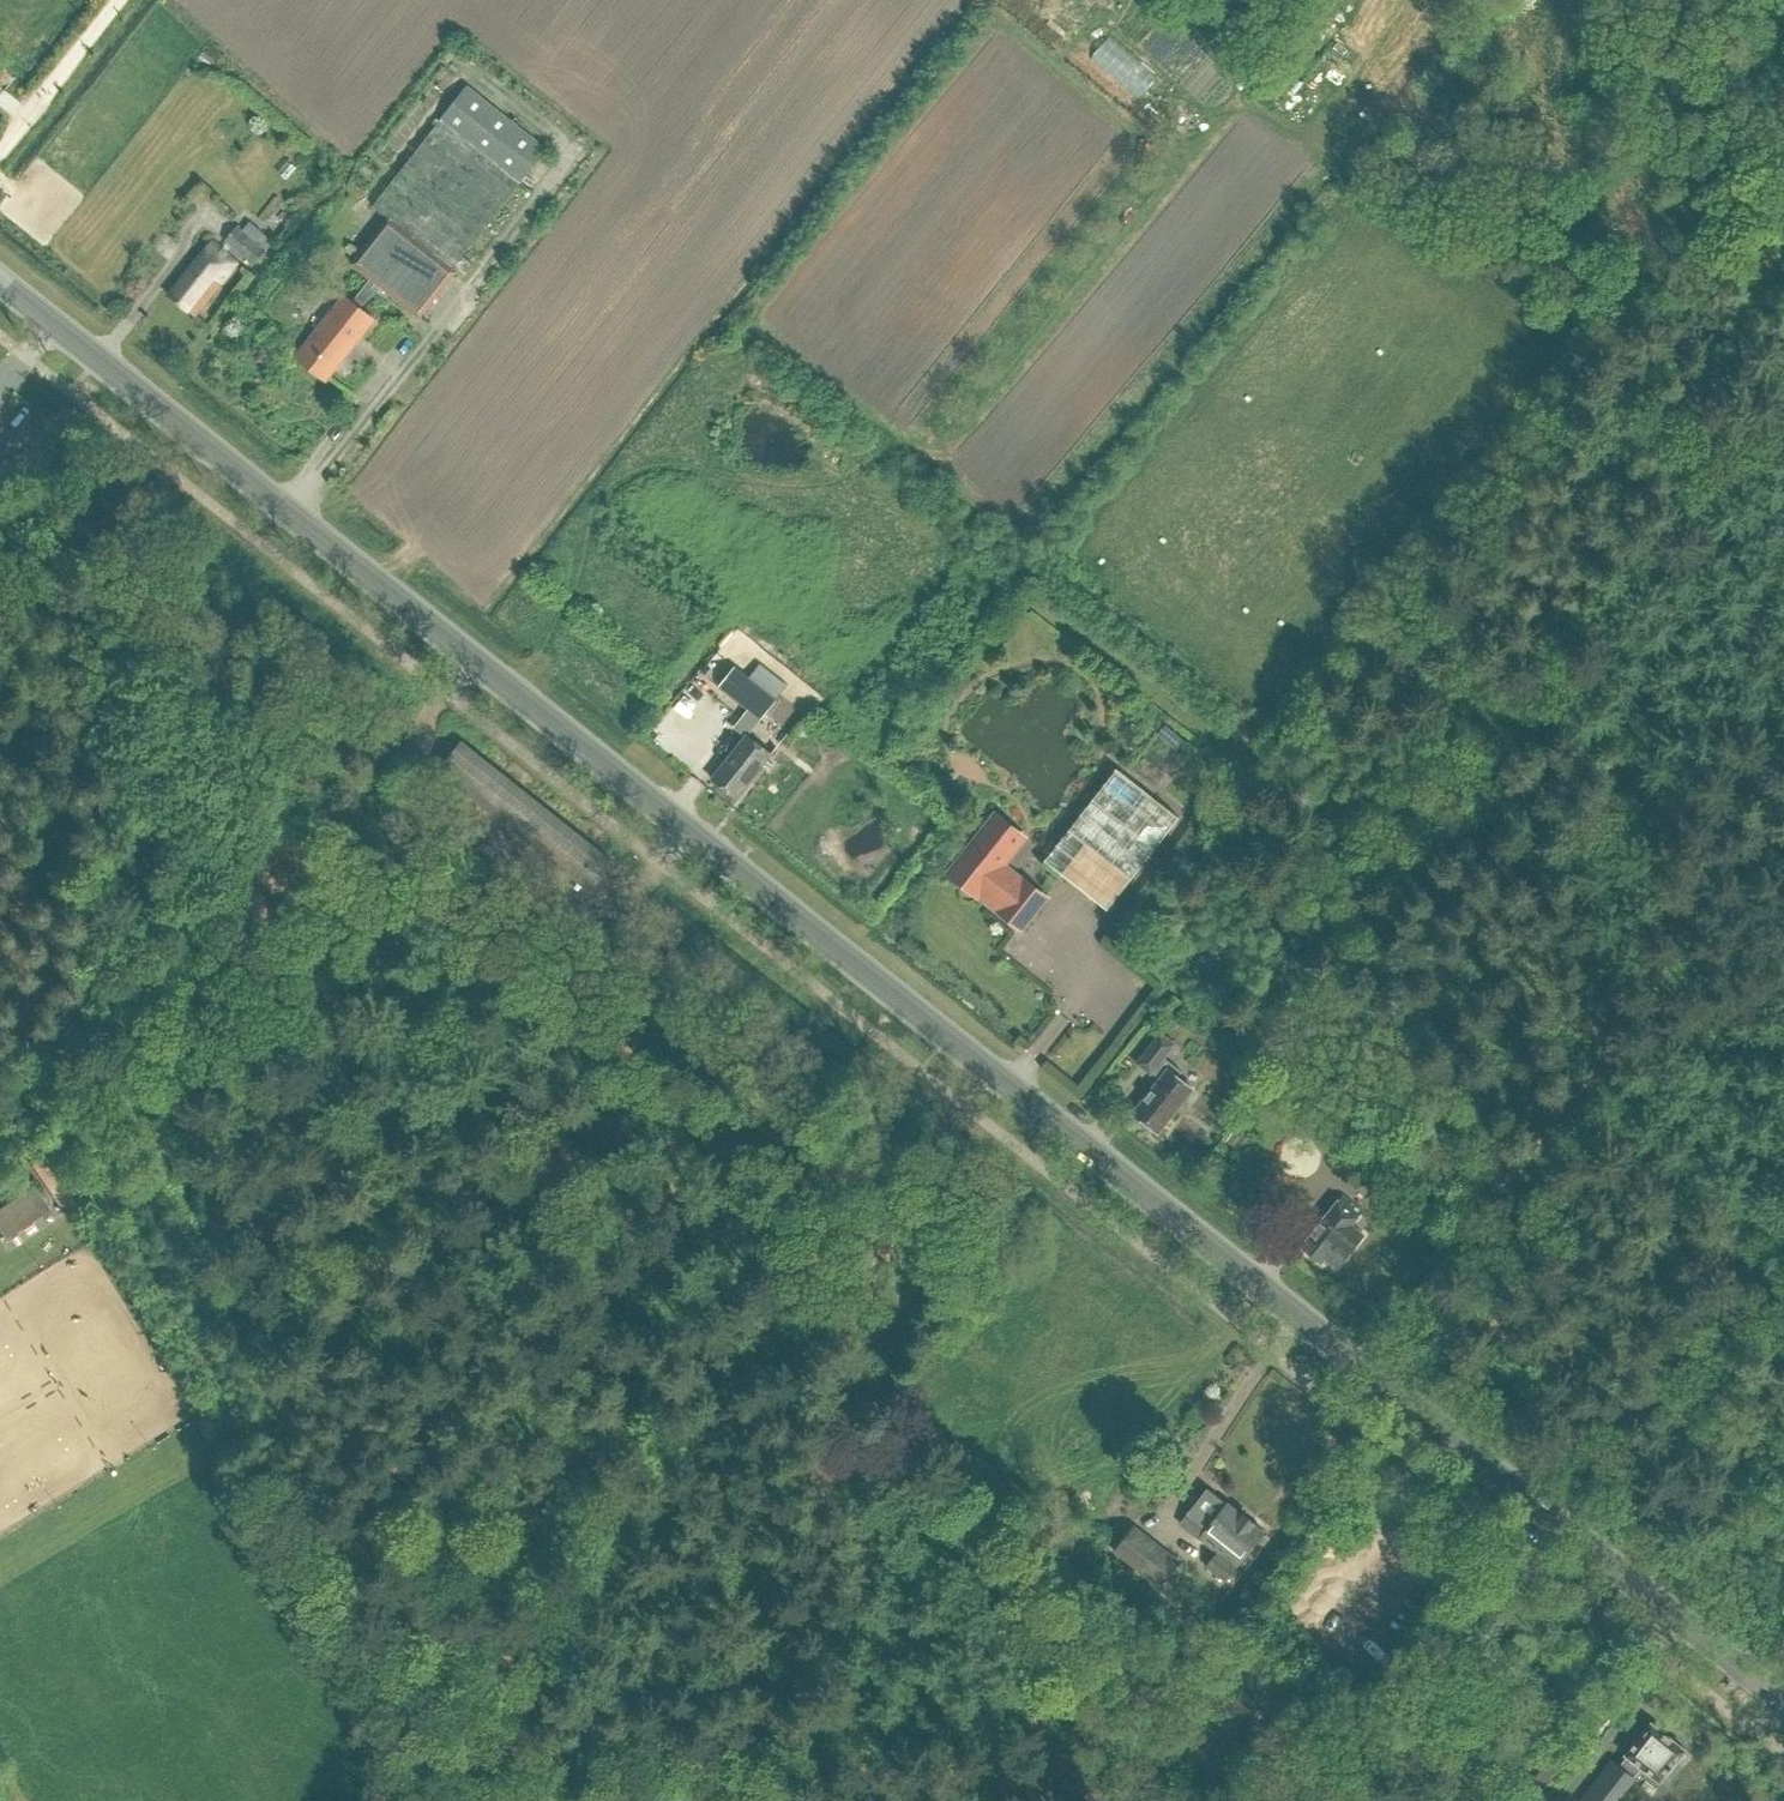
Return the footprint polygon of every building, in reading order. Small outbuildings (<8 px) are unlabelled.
[(373,205),(464,277),(474,265),(463,256),(547,148),(467,85),(402,168),(373,205)] [(326,380),(373,318),(359,307),(378,283),(420,316),(455,271),(385,216),(349,261),(370,277),(351,301),(342,294),(294,355),(326,380)] [(250,221),(242,229),(266,249),(273,241),(264,233),(250,221)] [(237,225),(224,241),(253,265),(266,249),(242,229),(237,225)] [(195,315),(237,262),(212,243),(170,296),(195,315)] [(720,685),(760,717),(775,699),(735,666),(720,685)] [(735,798),(770,753),(746,735),(711,779),(735,798)] [(594,891),(617,862),(466,742),(444,771),(594,891)] [(1106,909),(1178,817),(1116,768),(1044,860),(1106,909)] [(948,871),(954,876),(981,897),(984,894),(1007,912),(1023,925),(1044,896),(1028,885),(1005,867),(1024,844),(997,822),(991,818),(948,871)] [(1132,1111),(1158,1132),(1192,1088),(1177,1076),(1182,1071),(1164,1056),(1174,1043),(1160,1032),(1136,1062),(1150,1073),(1152,1071),(1159,1077),(1132,1111)] [(59,1204),(80,1190),(48,1142),(28,1156),(59,1204)] [(49,1208),(34,1184),(0,1206),(0,1229),(5,1237),(49,1208)] [(1339,1267),(1365,1233),(1353,1224),(1364,1210),(1344,1194),(1303,1248),(1322,1263),(1326,1257),(1339,1267)] [(1208,1562),(1210,1564),(1209,1566),(1224,1579),(1263,1530),(1207,1486),(1186,1512),(1201,1523),(1193,1533),(1216,1551),(1208,1562)] [(1132,1525),(1113,1549),(1159,1585),(1160,1586),(1179,1562),(1178,1561),(1132,1525)] [(1651,1722),(1626,1754),(1637,1764),(1660,1782),(1685,1749),(1651,1722)] [(1559,1743),(1538,1771),(1559,1787),(1580,1758),(1559,1743)] [(1635,1778),(1610,1758),(1577,1800),(1579,1800),(1616,1800),(1635,1778)]
